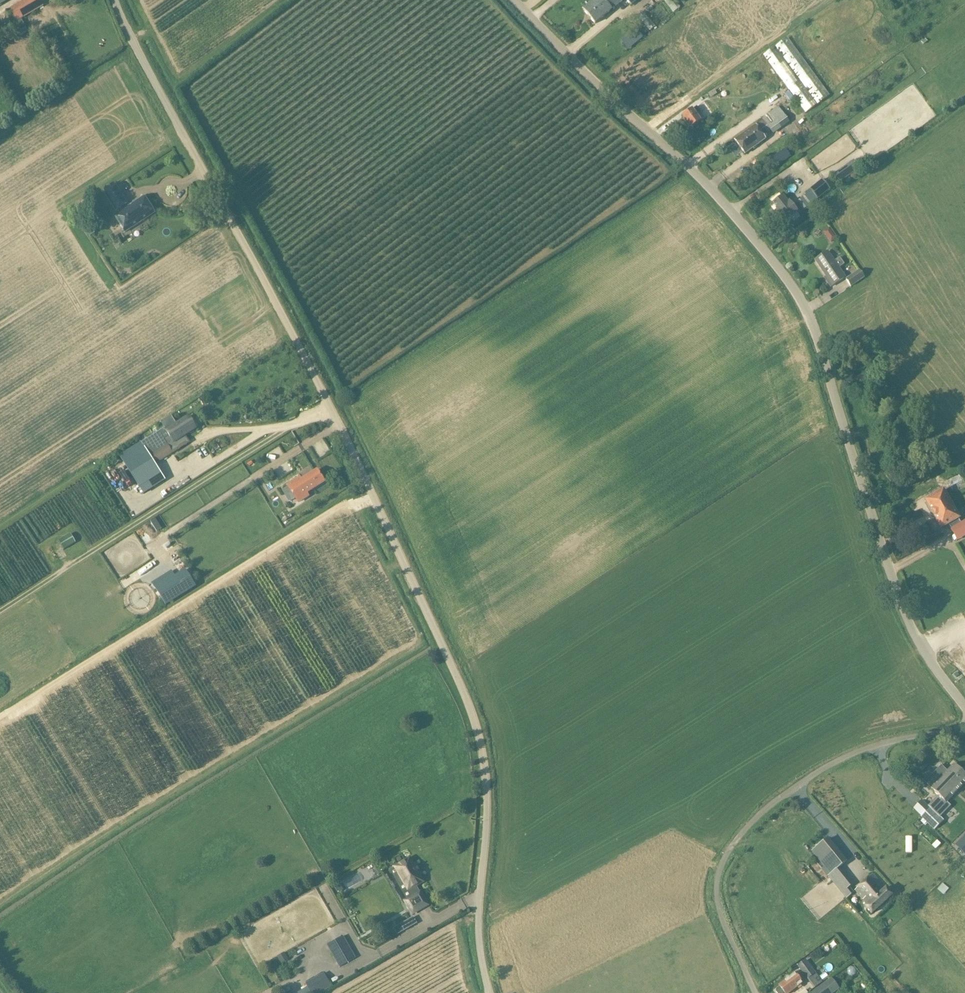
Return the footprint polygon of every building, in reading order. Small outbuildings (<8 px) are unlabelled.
[(14,24),(44,7),(40,0),(24,0),(6,11),(14,24)] [(588,16),(597,9),(598,11),(611,1),(610,0),(597,0),(584,11),(588,16)] [(611,1),(598,11),(597,9),(588,16),(595,24),(624,0),(610,0),(611,1)] [(796,101),(805,113),(883,58),(857,23),(876,8),(871,0),(842,0),(727,82),(749,112),(747,113),(754,123),(774,109),(767,98),(785,86),(788,91),(782,96),(790,106),(796,101)] [(628,49),(635,43),(628,34),(620,40),(628,49)] [(690,129),(701,121),(712,113),(704,102),(693,110),(682,117),(690,129)] [(763,121),(756,126),(735,141),(745,155),(765,140),(768,138),(766,135),(771,132),(773,135),(790,123),(778,107),(762,119),(763,121)] [(788,159),(777,145),(772,149),(784,163),(788,159)] [(837,170),(841,179),(856,173),(852,163),(837,170)] [(813,204),(813,203),(830,189),(822,180),(809,191),(810,192),(796,203),(803,211),(813,204)] [(115,216),(125,232),(154,213),(144,197),(127,208),(126,205),(127,204),(116,187),(105,194),(116,211),(118,210),(120,213),(115,216)] [(772,205),(777,211),(776,213),(784,223),(798,212),(789,202),(788,203),(782,197),(772,205)] [(823,232),(827,237),(832,233),(829,228),(823,232)] [(139,242),(121,250),(126,261),(144,253),(139,242)] [(815,260),(820,267),(832,286),(845,278),(838,268),(844,264),(840,258),(834,262),(832,259),(828,252),(815,260)] [(846,279),(850,285),(851,287),(864,278),(859,271),(846,279)] [(168,446),(174,442),(174,443),(195,429),(188,417),(167,431),(165,428),(141,443),(120,455),(144,494),(165,480),(155,465),(173,453),(168,446)] [(288,486),(298,502),(308,496),(306,493),(324,482),(318,473),(316,474),(315,472),(300,482),(299,480),(300,479),(300,478),(288,486)] [(955,487),(964,484),(960,475),(951,478),(955,487)] [(941,529),(948,525),(950,529),(960,523),(958,519),(959,519),(943,491),(925,501),(941,529)] [(63,549),(76,542),(71,533),(58,540),(63,549)] [(184,592),(175,578),(156,589),(165,603),(184,592)] [(926,761),(920,756),(914,763),(920,768),(926,761)] [(925,783),(939,796),(961,772),(954,765),(947,772),(943,768),(938,773),(936,771),(925,783)] [(939,796),(945,802),(935,813),(930,808),(920,817),(934,831),(955,807),(949,800),(964,784),(964,776),(961,772),(939,796)] [(956,845),(964,854),(964,836),(956,845)] [(854,885),(839,868),(847,861),(829,838),(812,851),(831,874),(826,878),(845,901),(854,894),(849,889),(854,885)] [(408,860),(395,867),(399,875),(397,876),(402,884),(404,883),(408,890),(409,889),(413,896),(405,901),(412,914),(428,905),(420,892),(419,893),(415,886),(421,883),(422,880),(419,875),(420,874),(415,865),(414,866),(410,860),(408,860)] [(864,906),(872,915),(894,895),(886,886),(884,887),(873,875),(855,891),(857,894),(863,900),(866,905),(864,906)] [(339,884),(334,887),(338,894),(343,891),(339,884)] [(413,918),(401,924),(405,930),(416,923),(413,918)] [(343,937),(328,946),(340,966),(355,958),(343,937)] [(284,953),(278,956),(282,963),(287,960),(284,953)] [(798,966),(814,988),(822,982),(806,960),(798,966)] [(305,981),(308,987),(297,991),(298,992),(321,992),(332,988),(325,972),(305,981)] [(780,987),(776,990),(776,992),(777,992),(790,992),(803,983),(795,974),(779,986),(780,987)] [(831,980),(813,992),(836,992),(839,991),(831,980)]
